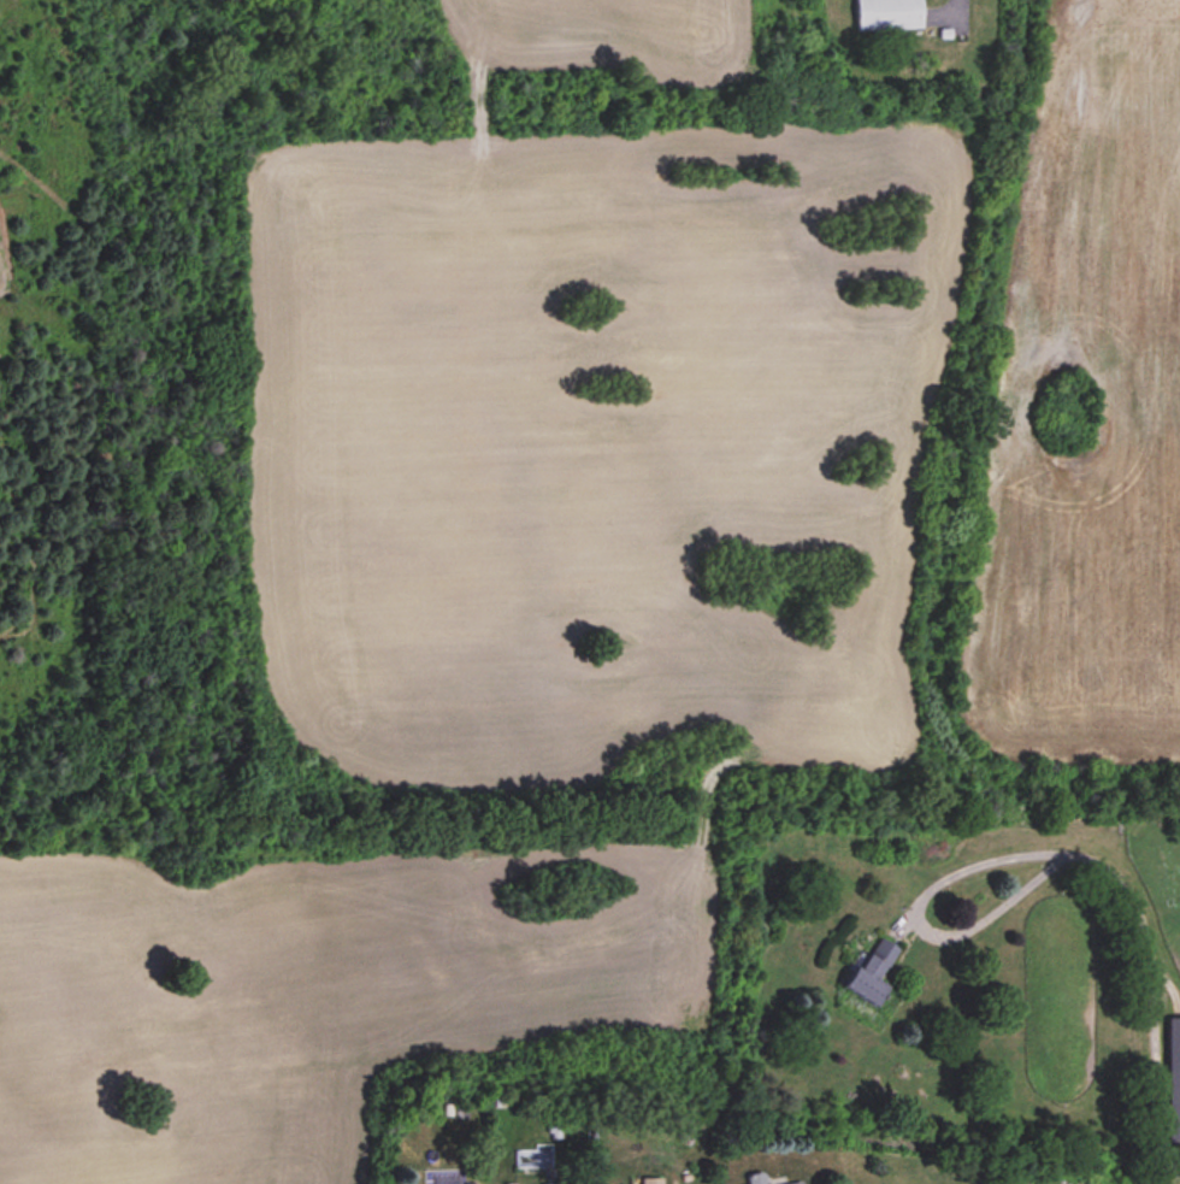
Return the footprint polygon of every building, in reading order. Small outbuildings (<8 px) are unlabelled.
[(922,29),(922,0),(857,0),(857,30),(922,29)] [(845,988),(874,1008),(888,987),(879,981),(900,949),(879,936),(845,988)] [(1179,1148),(1179,1018),(1168,1018),(1168,1148),(1179,1148)] [(766,1173),(747,1176),(749,1183),(768,1183),(766,1173)]
